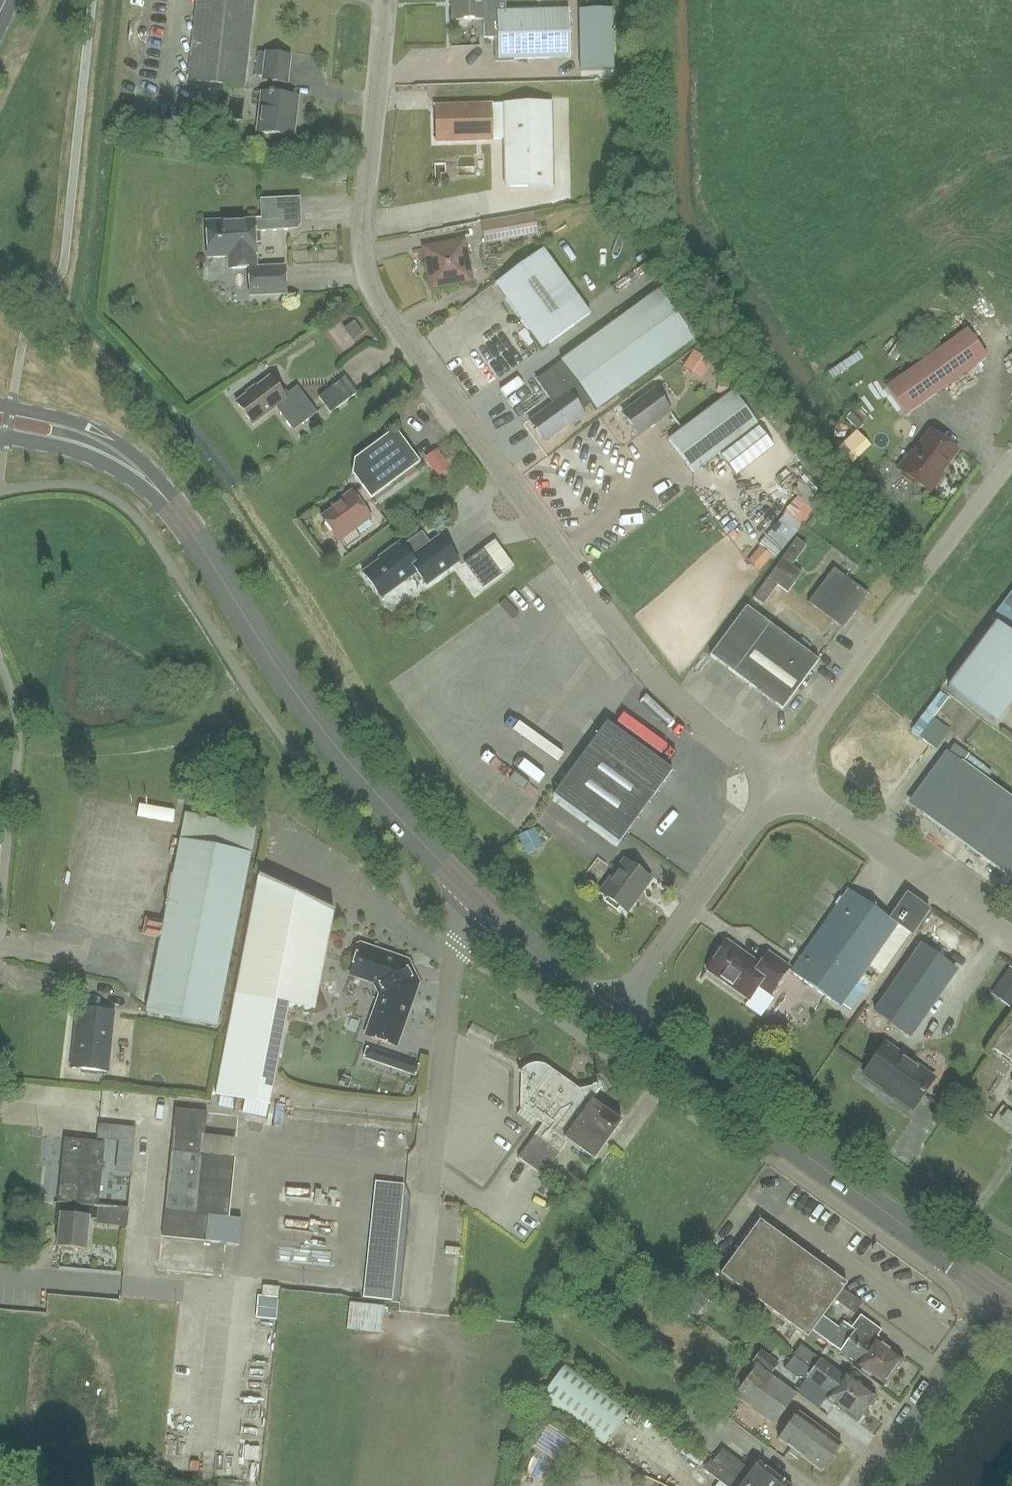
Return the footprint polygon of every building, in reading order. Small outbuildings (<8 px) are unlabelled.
[(255,0),(198,0),(189,80),(245,87),(255,0)] [(570,10),(506,12),(506,0),(453,0),(453,21),(484,20),(485,39),(499,39),(499,60),(571,58),(570,10)] [(612,72),(610,13),(580,14),(581,73),(612,72)] [(287,84),(291,56),(267,53),(264,80),(287,84)] [(258,133),(294,137),(299,97),(262,93),(258,133)] [(492,140),(508,140),(509,187),(551,186),(549,104),(507,105),(491,106),(492,140)] [(437,142),(492,140),(491,106),(436,107),(437,142)] [(251,296),(287,295),(285,267),(257,268),(255,232),(295,230),(302,222),(301,198),(261,200),(262,220),(207,223),(209,259),(229,258),(229,270),(249,269),(251,296)] [(485,243),(538,233),(535,212),(482,222),(485,243)] [(425,249),(432,288),(471,281),(464,241),(425,249)] [(544,249),(495,285),(542,349),(591,314),(544,249)] [(554,404),(530,421),(545,443),(570,425),(571,427),(586,416),(581,410),(591,403),(597,411),(694,340),(658,291),(536,380),(554,404)] [(364,334),(355,322),(345,329),(354,341),(364,334)] [(968,329),(886,388),(906,416),(988,357),(968,329)] [(532,365),(502,386),(510,396),(539,375),(532,365)] [(285,397),(270,377),(236,403),(253,425),(276,408),(294,431),(318,413),(298,387),(285,397)] [(319,397),(331,413),(358,393),(346,377),(319,397)] [(623,414),(639,436),(670,413),(655,391),(623,414)] [(693,473),(757,425),(733,393),(669,441),(693,473)] [(354,494),(352,491),(341,499),(343,502),(322,518),(340,542),(372,518),(362,505),(420,463),(396,429),(355,460),(353,474),(363,488),(354,494)] [(912,452),(899,470),(903,473),(904,476),(914,483),(917,483),(930,492),(943,474),(940,472),(956,450),(932,432),(915,454),(912,452)] [(445,476),(460,464),(445,444),(430,456),(445,476)] [(459,562),(440,536),(430,544),(411,558),(403,547),(400,543),(389,551),(390,553),(363,573),(382,599),(418,573),(427,586),(459,562)] [(801,537),(759,595),(776,607),(804,568),(798,564),(812,545),(801,537)] [(483,588),(502,574),(484,549),(465,563),(483,588)] [(833,569),(808,604),(842,629),(867,595),(833,569)] [(710,656),(726,668),(734,674),(783,710),(819,661),(747,607),(710,656)] [(1011,705),(1011,633),(998,623),(949,687),(998,723),(1011,705)] [(934,718),(920,737),(938,750),(951,731),(934,718)] [(656,794),(672,773),(606,724),(590,746),(656,794)] [(965,764),(970,757),(955,745),(912,805),(924,814),(923,815),(1011,880),(1011,798),(965,764)] [(619,844),(656,794),(590,746),(554,796),(619,844)] [(143,934),(161,937),(147,1011),(216,1025),(250,853),(255,828),(185,814),(180,840),(164,922),(146,918),(143,934)] [(535,828),(525,836),(536,849),(546,841),(535,828)] [(627,913),(651,880),(624,860),(600,893),(608,899),(605,903),(617,912),(620,908),(627,913)] [(334,912),(259,876),(216,1097),(240,1101),(268,1107),(287,1006),(315,1011),(334,912)] [(882,975),(911,934),(849,890),(791,973),(841,1007),(870,966),(882,975)] [(790,968),(768,953),(760,964),(727,942),(707,971),(749,1001),(759,987),(770,996),(790,968)] [(908,1035),(955,969),(921,944),(874,1011),(908,1035)] [(385,955),(379,953),(367,949),(366,947),(361,945),(359,946),(356,952),(357,954),(350,974),(373,982),(380,997),(367,1036),(395,1046),(409,1004),(411,1002),(418,984),(416,980),(414,980),(408,966),(408,965),(406,961),(387,955),(385,955)] [(1010,968),(998,985),(1011,995),(1011,970),(1010,968)] [(77,1008),(74,1037),(111,1041),(114,1011),(77,1008)] [(1004,1034),(993,1050),(1011,1064),(1011,1039),(1004,1034)] [(74,1037),(71,1067),(107,1071),(111,1041),(74,1037)] [(864,1076),(912,1110),(934,1078),(886,1045),(864,1076)] [(420,1064),(366,1046),(362,1057),(416,1076),(420,1064)] [(622,1122),(591,1100),(548,1069),(542,1066),(535,1066),(528,1068),(522,1073),(521,1072),(520,1073),(521,1074),(520,1108),(543,1125),(518,1159),(543,1177),(568,1142),(594,1161),(622,1122)] [(127,1137),(128,1091),(110,1091),(109,1136),(127,1137)] [(176,1109),(163,1237),(239,1245),(242,1220),(230,1219),(236,1157),(202,1154),(207,1112),(176,1109)] [(60,1216),(57,1246),(86,1249),(89,1220),(98,1221),(106,1143),(64,1139),(57,1216),(60,1216)] [(391,1293),(403,1186),(376,1183),(364,1290),(391,1293)] [(823,1317),(843,1290),(847,1284),(760,1221),(721,1274),(808,1337),(812,1331),(812,1332),(822,1317),(823,1317)] [(276,1321),(278,1298),(258,1296),(256,1319),(276,1321)] [(353,1328),(388,1329),(389,1302),(354,1300),(353,1328)] [(844,1323),(836,1333),(893,1374),(903,1360),(876,1340),(882,1331),(861,1316),(852,1328),(844,1323)] [(822,1317),(812,1332),(840,1352),(840,1351),(857,1363),(854,1367),(883,1388),(893,1374),(836,1333),(839,1329),(823,1317),(822,1317)] [(877,1397),(849,1376),(845,1373),(842,1376),(801,1345),(794,1355),(821,1376),(868,1409),(877,1397)] [(821,1376),(794,1355),(784,1368),(797,1378),(809,1379),(829,1394),(825,1399),(854,1421),(857,1423),(868,1409),(821,1376)] [(541,1397),(603,1443),(627,1410),(565,1365),(541,1397)] [(774,1426),(796,1396),(757,1367),(735,1397),(774,1426)] [(799,1460),(801,1456),(821,1471),(841,1443),(799,1412),(778,1439),(791,1448),(788,1452),(799,1460)] [(680,1453),(699,1466),(705,1458),(686,1445),(680,1453)] [(745,1485),(789,1485),(758,1463),(751,1472),(723,1451),(713,1463),(743,1484),(745,1485)] [(713,1463),(710,1460),(704,1468),(727,1485),(745,1485),(743,1484),(713,1463)]
